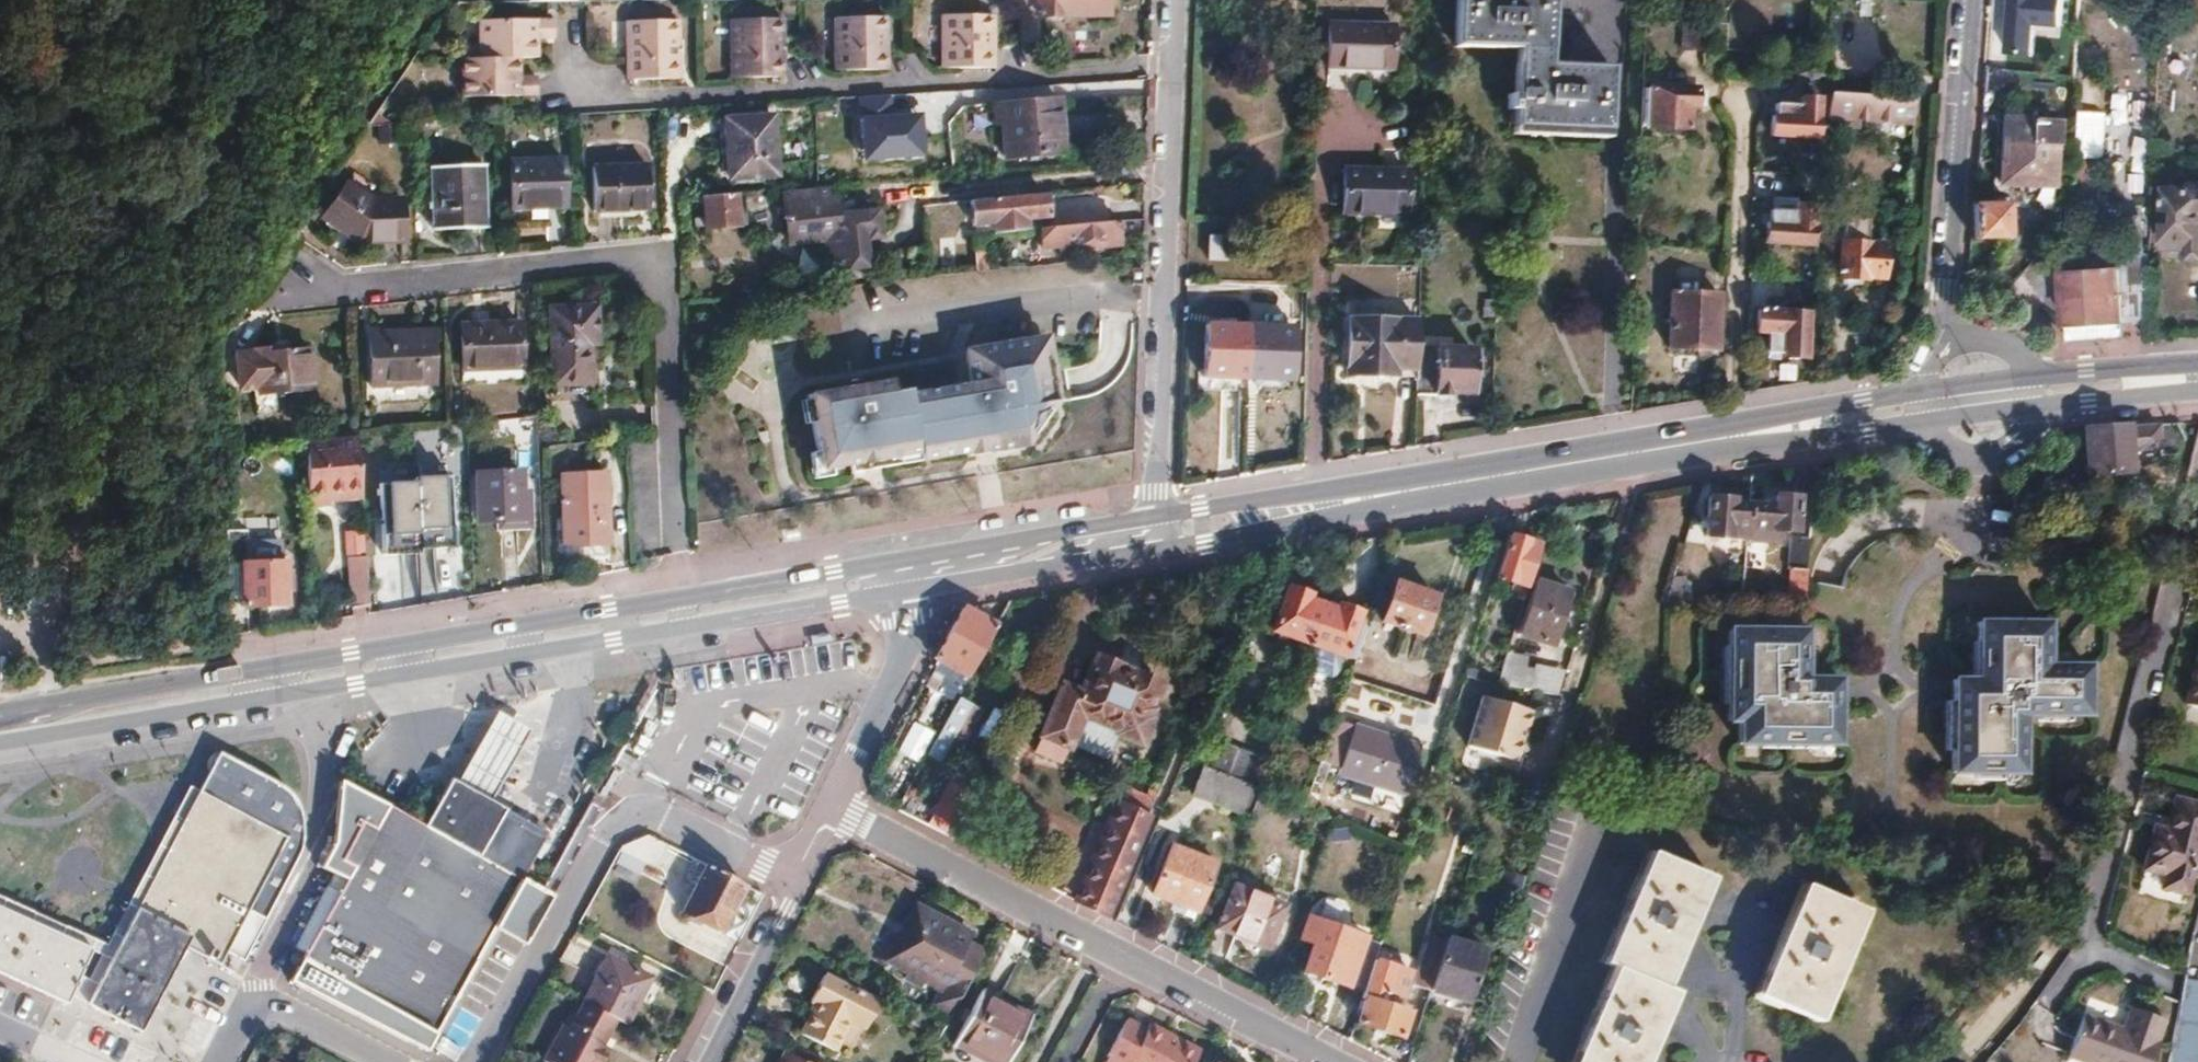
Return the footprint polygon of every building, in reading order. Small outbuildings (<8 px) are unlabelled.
[(1018,26),(1036,26),(1036,15),(1105,16),(1106,0),(1018,0),(1018,26)] [(1452,45),(1515,48),(1513,126),(1606,130),(1609,68),(1545,65),(1547,0),(1454,0),(1452,45)] [(2013,46),(2033,47),(2035,0),(2015,0),(2013,46)] [(992,12),(941,13),(942,65),(992,63),(992,12)] [(888,14),(836,15),(836,68),(889,67),(888,14)] [(1330,14),(1327,58),(1391,60),(1392,16),(1330,14)] [(785,16),(733,17),(733,75),(785,74),(785,16)] [(680,17),(628,18),(629,78),(681,76),(680,17)] [(479,59),(463,59),(463,96),(537,95),(537,78),(520,78),(520,58),(537,58),(537,38),(553,38),(553,19),(479,20),(479,59)] [(1681,22),(1680,49),(1700,51),(1702,23),(1681,22)] [(1646,87),(1645,127),(1686,129),(1687,105),(1692,105),(1693,89),(1646,87)] [(1828,93),(1827,118),(1911,122),(1913,98),(1872,95),(1828,93)] [(2145,96),(2111,95),(2110,119),(2144,120),(2145,96)] [(1770,116),(1769,135),(1815,137),(1817,98),(1799,97),(1798,104),(1774,103),(1773,116),(1770,116)] [(1059,98),(993,104),(994,122),(1002,122),(1004,156),(1063,152),(1059,98)] [(2074,113),(2069,204),(2085,205),(2087,158),(2098,159),(2100,114),(2074,113)] [(2000,114),(1999,140),(2001,140),(2029,141),(2030,124),(2030,117),(2000,114)] [(774,116),(727,118),(730,178),(777,176),(774,116)] [(2134,120),(2130,196),(2144,197),(2148,121),(2134,120)] [(2001,140),(1999,183),(2053,186),(2056,125),(2030,124),(2029,141),(2001,140)] [(562,160),(510,162),(513,209),(564,207),(562,160)] [(648,164),(592,167),(593,211),(649,208),(648,164)] [(1341,164),(1340,209),(1404,211),(1406,166),(1341,164)] [(480,167),(430,170),(433,232),(484,229),(480,167)] [(1791,173),(1790,191),(1817,191),(1818,173),(1791,173)] [(2163,247),(2185,248),(2185,255),(2197,256),(2197,186),(2189,185),(2189,191),(2166,189),(2163,247)] [(800,200),(783,202),(787,244),(837,237),(832,196),(816,198),(815,189),(799,191),(800,200)] [(336,191),(319,228),(359,248),(402,242),(396,201),(366,205),(336,191)] [(734,193),(701,196),(701,199),(704,229),(736,226),(734,193)] [(1043,193),(971,200),(973,225),(991,223),(992,234),(1024,231),(1023,219),(1046,216),(1043,193)] [(2006,204),(1971,204),(1972,239),(2007,238),(2006,204)] [(924,205),(902,207),(905,252),(910,252),(911,264),(923,263),(922,251),(928,251),(924,205)] [(1764,223),(1763,243),(1809,245),(1811,205),(1793,205),(1793,212),(1767,211),(1767,223),(1764,223)] [(1839,218),(1837,278),(1864,279),(1864,277),(1881,278),(1882,245),(1864,245),(1864,214),(1856,213),(1856,218),(1839,218)] [(1116,221),(1032,230),(1033,251),(1051,249),(1051,250),(1118,245),(1116,221)] [(982,235),(972,236),(975,271),(986,270),(982,235)] [(1208,236),(1207,259),(1230,260),(1231,237),(1208,236)] [(2101,269),(2061,273),(2065,325),(2121,322),(2146,320),(2149,252),(2100,256),(2101,269)] [(1678,265),(1677,292),(1710,294),(1711,266),(1678,265)] [(1132,268),(1132,284),(1141,285),(1142,268),(1132,268)] [(1669,292),(1667,347),(1715,350),(1717,294),(1710,294),(1677,292),(1669,292)] [(595,308),(551,311),(555,387),(599,385),(595,308)] [(1756,309),(1755,332),(1765,333),(1764,352),(1783,353),(1786,356),(1796,358),(1797,354),(1804,354),(1805,311),(1756,309)] [(1347,318),(1346,374),(1415,376),(1416,348),(1416,319),(1347,318)] [(2121,322),(2065,325),(2066,342),(2123,339),(2121,322)] [(520,324),(461,326),(463,370),(521,369),(520,324)] [(1203,328),(1202,380),(1290,382),(1290,328),(1203,328)] [(435,332),(373,333),(374,388),(438,386),(435,332)] [(892,379),(809,394),(823,470),(853,465),(855,473),(873,470),(872,462),(887,459),(888,467),(969,452),(970,456),(984,454),(981,441),(995,438),(998,451),(1027,446),(1026,442),(1036,441),(1048,413),(1047,405),(1055,402),(1043,336),(966,351),(972,382),(909,394),(908,388),(894,390),(892,379)] [(255,354),(237,356),(240,388),(258,386),(259,396),(312,392),(309,349),(286,351),(277,352),(276,347),(255,348),(255,354)] [(1415,376),(1415,394),(1449,395),(1449,392),(1471,393),(1471,350),(1416,348),(1415,376)] [(2173,423),(2082,428),(2085,473),(2128,471),(2128,468),(2137,468),(2136,450),(2158,448),(2158,455),(2174,454),(2173,423)] [(306,440),(305,476),(308,505),(329,504),(329,500),(360,499),(358,466),(357,453),(324,454),(323,438),(306,440)] [(995,438),(981,441),(984,454),(998,451),(995,438)] [(887,459),(872,462),(873,470),(888,467),(887,459)] [(385,464),(358,466),(360,499),(363,499),(364,518),(454,509),(450,462),(428,464),(429,470),(416,471),(417,475),(386,477),(385,464)] [(519,471),(475,473),(477,522),(493,521),(521,520),(520,486),(519,471)] [(604,473),(560,475),(562,546),(607,543),(604,473)] [(521,520),(493,521),(493,532),(533,530),(532,485),(520,486),(521,520)] [(1745,538),(1745,540),(1777,542),(1778,530),(1793,531),(1796,497),(1773,496),(1773,506),(1748,504),(1745,538)] [(1708,498),(1705,536),(1745,538),(1748,504),(1731,503),(1731,499),(1708,498)] [(246,519),(226,520),(229,595),(242,595),(243,607),(287,605),(286,561),(274,561),(274,549),(257,550),(257,562),(247,563),(246,519)] [(1506,536),(1493,577),(1524,587),(1538,546),(1506,536)] [(1787,537),(1784,566),(1791,566),(1789,596),(1804,595),(1808,539),(1787,537)] [(607,543),(562,546),(562,559),(607,556),(607,543)] [(285,548),(274,549),(274,561),(286,561),(285,548)] [(1731,549),(1730,569),(1743,570),(1744,549),(1731,549)] [(366,572),(350,573),(352,617),(369,616),(366,572)] [(1370,616),(1370,618),(1379,622),(1393,581),(1384,578),(1370,616)] [(1393,581),(1379,622),(1419,635),(1433,596),(1393,581)] [(1532,581),(1515,634),(1534,640),(1550,586),(1532,581)] [(1550,586),(1534,640),(1549,645),(1565,591),(1550,586)] [(1287,587),(1272,631),(1308,643),(1320,606),(1307,601),(1309,595),(1287,587)] [(1320,606),(1308,643),(1343,656),(1355,661),(1370,618),(1370,616),(1338,605),(1335,611),(1320,606)] [(962,686),(994,627),(960,608),(933,658),(936,660),(932,669),(962,686)] [(1986,673),(1955,673),(1954,696),(1958,696),(1958,744),(1954,743),(1954,767),(1977,767),(1977,762),(2002,762),(2002,767),(2024,768),(2024,708),(2041,708),(2041,705),(2070,705),(2070,708),(2089,708),(2089,657),(2048,657),(2048,615),(1980,614),(1979,639),(1986,639),(1986,673)] [(1805,624),(1730,625),(1730,642),(1735,642),(1735,698),(1730,698),(1730,716),(1739,716),(1739,739),(1764,739),(1764,733),(1816,733),(1815,740),(1839,739),(1840,674),(1805,674),(1805,624)] [(1308,643),(1302,662),(1305,669),(1329,678),(1336,675),(1343,656),(1308,643)] [(1079,689),(1058,680),(1037,732),(1040,733),(1034,747),(1062,759),(1068,742),(1105,758),(1115,733),(1139,743),(1149,719),(1143,718),(1159,682),(1093,654),(1079,689)] [(2185,705),(2197,709),(2197,655),(2185,705)] [(1464,668),(1462,675),(1468,677),(1470,670),(1464,668)] [(949,768),(980,708),(956,696),(925,755),(949,768)] [(1479,697),(1464,744),(1499,754),(1514,707),(1479,697)] [(1514,707),(1499,754),(1514,758),(1528,712),(1514,707)] [(1335,717),(1323,751),(1340,757),(1335,770),(1403,794),(1419,746),(1335,717)] [(1218,740),(1207,768),(1254,787),(1258,788),(1263,773),(1269,760),(1218,740)] [(209,749),(105,958),(81,1007),(80,1008),(134,1035),(179,944),(213,961),(219,948),(230,954),(278,858),(280,854),(285,839),(289,823),(290,819),(291,812),(290,805),(288,799),(285,793),(280,787),(268,779),(209,749)] [(1183,758),(1171,787),(1242,814),(1254,787),(1207,768),(1183,758)] [(1263,773),(1258,788),(1264,791),(1270,776),(1263,773)] [(302,955),(299,959),(435,1036),(522,879),(430,828),(382,802),(340,778),(337,807),(361,821),(293,949),(302,955)] [(522,879),(523,880),(546,838),(452,787),(430,828),(522,879)] [(932,812),(935,813),(951,821),(954,822),(964,801),(942,791),(932,812)] [(2143,869),(2165,874),(2162,888),(2187,894),(2197,850),(2197,803),(2175,797),(2166,828),(2154,825),(2143,869)] [(1147,815),(1119,804),(1078,902),(1103,915),(1147,815)] [(947,830),(951,821),(935,813),(930,822),(947,830)] [(624,843),(620,850),(656,868),(668,847),(647,836),(624,843)] [(1173,846),(1152,895),(1196,914),(1216,866),(1173,846)] [(1570,1061),(1643,1061),(1673,991),(1664,987),(1712,877),(1650,849),(1602,959),(1612,964),(1570,1061)] [(739,884),(697,862),(688,881),(693,884),(679,910),(716,930),(739,884)] [(1804,883),(1758,996),(1817,1020),(1864,908),(1804,883)] [(1232,886),(1216,928),(1267,948),(1283,905),(1232,886)] [(910,929),(891,964),(939,988),(963,941),(968,932),(913,904),(902,925),(910,929)] [(62,997),(87,949),(0,905),(0,977),(58,1006),(62,997)] [(1306,916),(1298,939),(1310,944),(1301,971),(1347,987),(1364,935),(1306,916)] [(1438,960),(1446,934),(1429,930),(1421,955),(1438,960)] [(1438,960),(1429,989),(1470,1001),(1485,947),(1446,934),(1438,960)] [(939,988),(929,1006),(949,1016),(983,951),(963,941),(939,988)] [(105,958),(87,949),(62,997),(81,1007),(105,958)] [(583,1000),(613,1016),(624,1022),(648,979),(607,956),(583,1000)] [(1363,997),(1355,1022),(1400,1037),(1408,1012),(1393,1007),(1397,994),(1401,996),(1409,971),(1372,960),(1360,997),(1363,997)] [(858,1027),(872,1001),(817,972),(803,999),(811,1003),(795,1034),(825,1051),(843,1019),(858,1027)] [(2186,977),(2181,1004),(2171,1061),(2197,1061),(2197,979),(2186,977)] [(980,989),(950,1045),(982,1061),(1004,1061),(1030,1014),(980,989)] [(547,1061),(599,1061),(608,1046),(599,1042),(613,1016),(583,1000),(581,999),(568,1025),(561,1021),(540,1059),(547,1061)] [(2070,1045),(2111,1061),(2151,1061),(2161,1039),(2157,1037),(2167,1014),(2135,1000),(2126,1023),(2086,1006),(2070,1045)] [(1102,1057),(1112,1061),(1191,1061),(1197,1051),(1146,1024),(1143,1031),(1122,1020),(1102,1057)] [(781,1052),(776,1061),(801,1061),(781,1052)]
